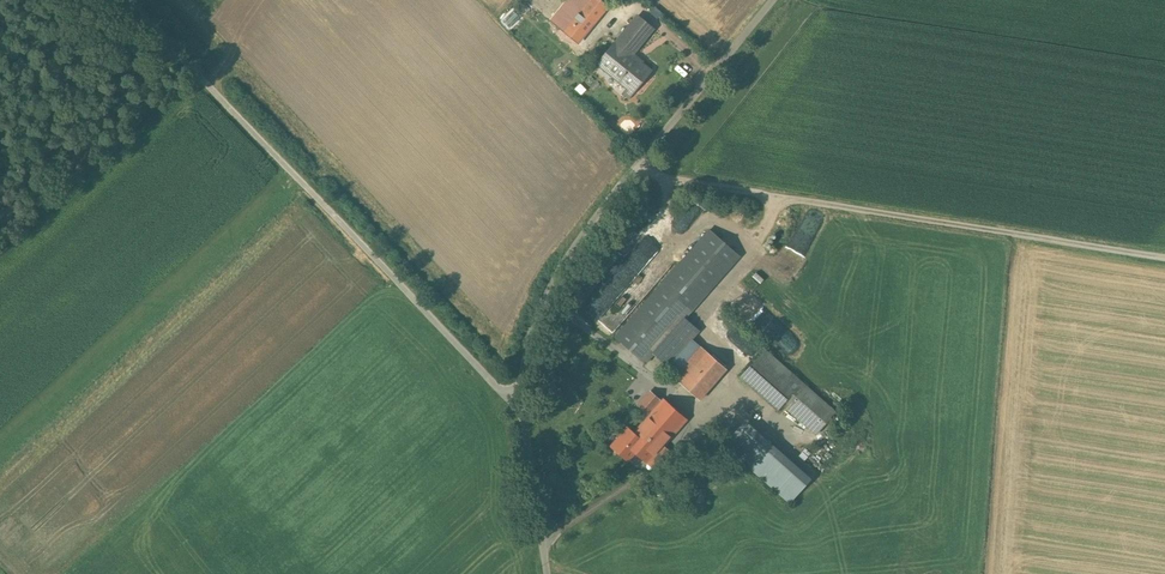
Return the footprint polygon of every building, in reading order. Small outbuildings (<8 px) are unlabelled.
[(603,0),(566,0),(554,14),(584,39),(611,7),(603,0)] [(616,43),(631,55),(652,29),(637,17),(616,43)] [(648,69),(631,55),(616,43),(601,60),(621,76),(618,79),(631,90),(648,69)] [(698,306),(665,278),(618,332),(651,360),(657,353),(670,365),(702,327),(689,316),(698,306)] [(591,296),(578,310),(593,324),(598,318),(613,332),(632,312),(617,299),(602,315),(594,307),(599,302),(591,296)] [(704,399),(731,368),(702,342),(675,374),(704,399)] [(807,380),(769,346),(743,376),(781,409),(786,404),(807,380)] [(840,409),(807,380),(786,404),(819,433),(840,409)] [(651,465),(687,422),(664,402),(627,445),(651,465)] [(762,454),(775,440),(741,412),(729,426),(762,454)]
